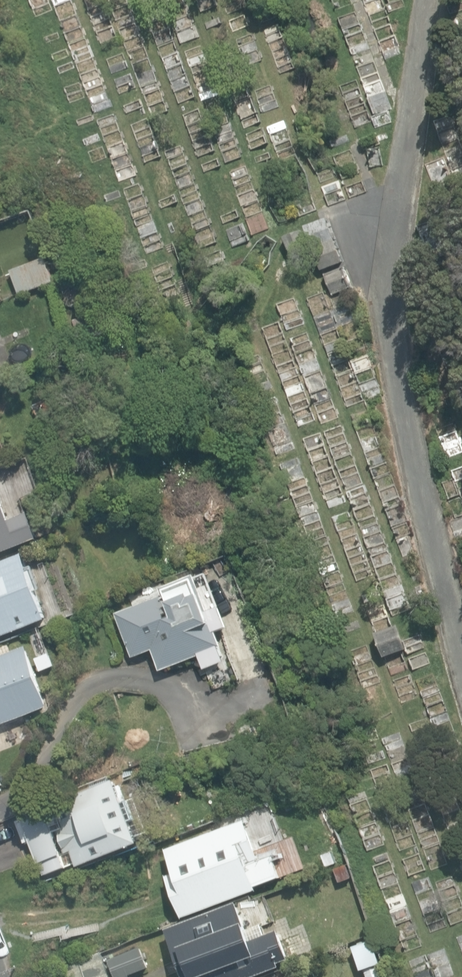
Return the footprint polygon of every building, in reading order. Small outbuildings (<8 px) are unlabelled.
[(305,227),(322,272),(344,263),(328,219),(305,227)] [(282,238),(289,258),(310,250),(303,230),(282,238)] [(10,271),(19,296),(55,283),(47,258),(10,271)] [(324,276),(332,297),(353,290),(345,268),(324,276)] [(22,547),(20,543),(37,537),(29,514),(12,520),(0,488),(0,555),(22,547)] [(48,620),(24,553),(0,562),(0,637),(48,620)] [(225,662),(220,648),(222,647),(217,633),(229,629),(210,574),(161,590),(163,597),(116,613),(131,658),(152,651),(159,672),(199,658),(203,669),(225,662)] [(373,634),(382,658),(405,650),(396,626),(373,634)] [(0,657),(0,723),(52,707),(30,646),(0,657)] [(248,738),(259,735),(257,726),(246,729),(248,738)] [(76,866),(141,843),(118,780),(19,816),(37,864),(71,852),(76,866)] [(177,870),(169,873),(188,916),(260,889),(260,885),(285,877),(276,855),(264,857),(249,818),(168,848),(177,870)] [(348,864),(333,869),(337,883),(352,878),(348,864)] [(183,976),(254,976),(280,968),(277,961),(287,957),(278,929),(250,939),(237,903),(166,928),(183,976)] [(352,950),(360,972),(382,964),(374,942),(352,950)] [(130,975),(148,968),(141,948),(111,959),(118,976),(131,976),(130,975)] [(62,976),(111,976),(102,951),(59,967),(62,976)]
